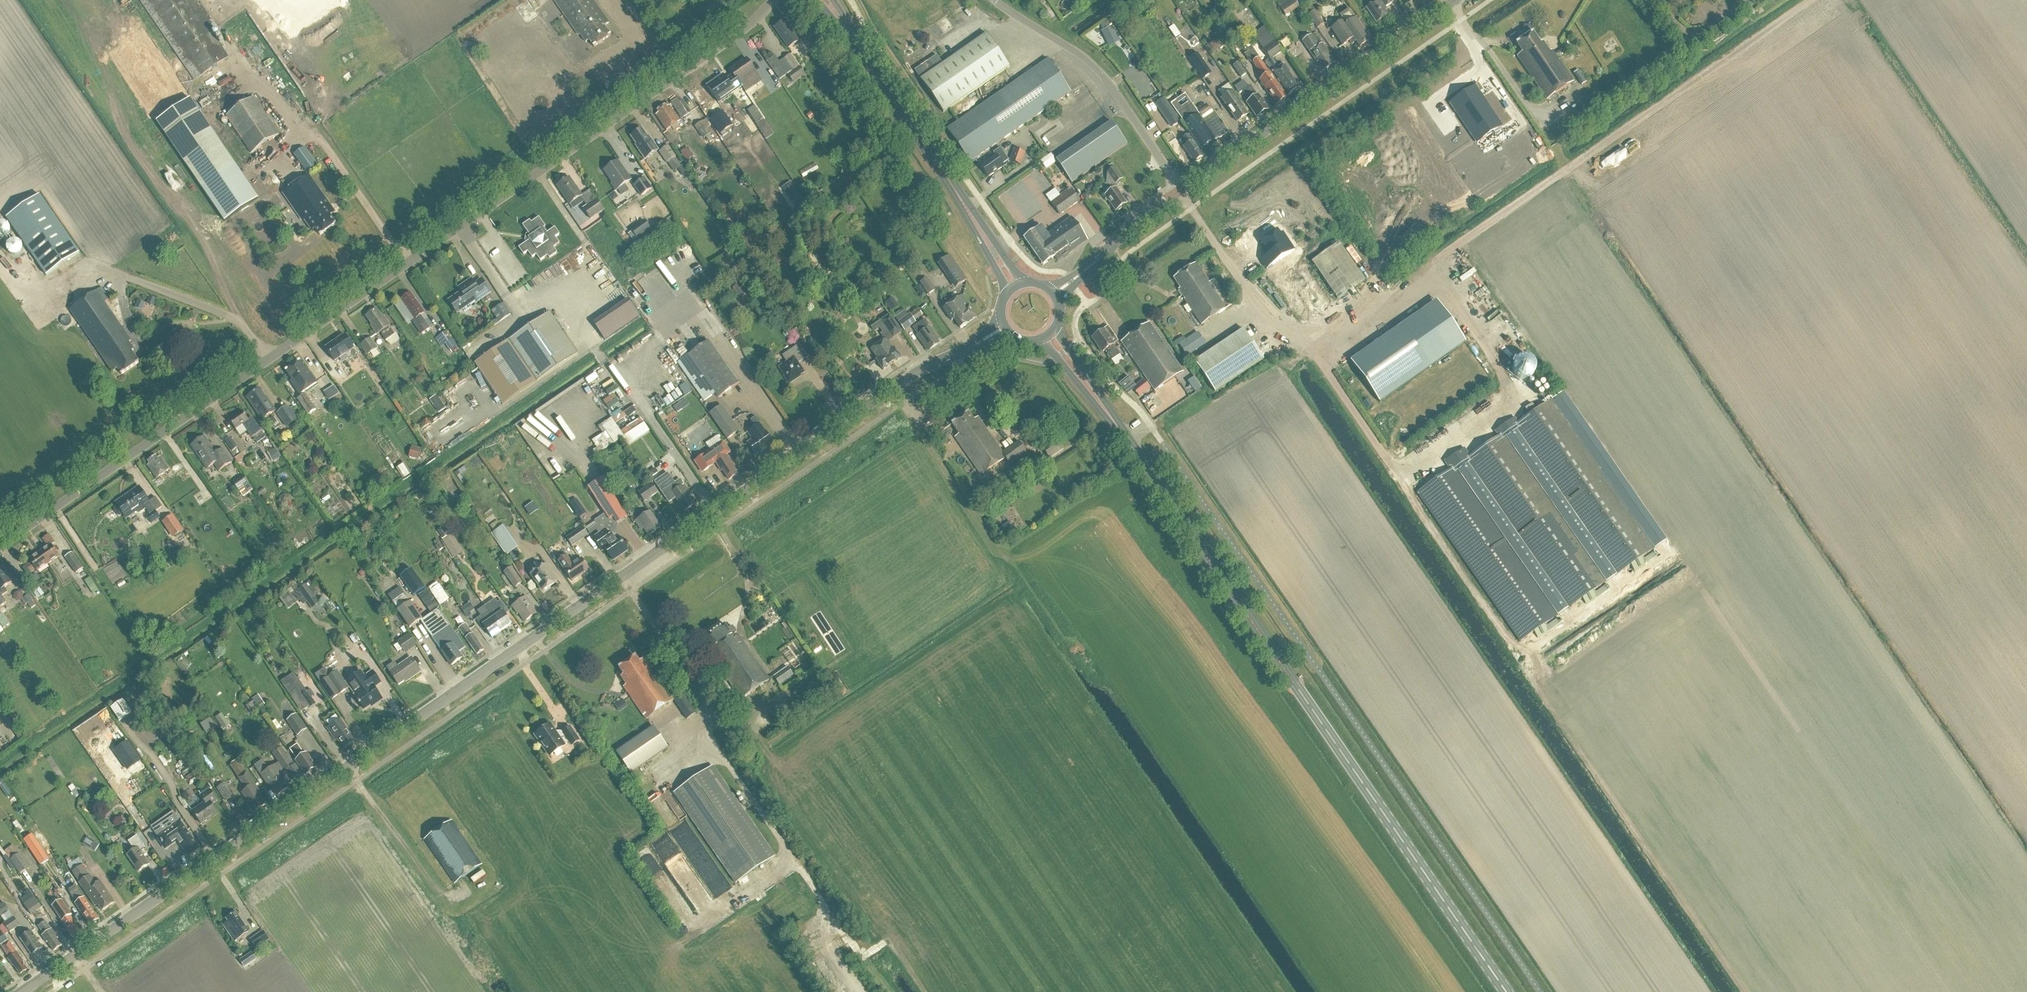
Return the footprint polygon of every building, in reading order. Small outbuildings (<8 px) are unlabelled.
[(196,82),(229,59),(222,50),(225,48),(223,46),(221,48),(211,33),(218,29),(198,0),(139,0),(196,82)] [(263,9),(268,6),(279,23),(312,0),(256,0),(263,9)] [(590,40),(595,47),(611,36),(604,27),(608,24),(603,17),(604,16),(593,0),(554,0),(579,36),(580,34),(586,43),(590,40)] [(1076,10),(1090,0),(1076,0),(1071,3),(1076,10)] [(1286,17),(1300,8),(1294,0),(1291,0),(1280,8),(1286,17)] [(1376,24),(1387,16),(1383,10),(1392,3),(1390,0),(1369,0),(1372,4),(1366,8),(1376,24)] [(755,18),(764,9),(761,6),(752,15),(755,18)] [(1309,15),(1318,29),(1325,24),(1316,10),(1309,15)] [(937,33),(951,24),(944,14),(931,24),(937,33)] [(526,24),(536,19),(534,15),(524,21),(526,24)] [(1355,43),(1359,48),(1368,42),(1366,39),(1369,37),(1356,18),(1346,25),(1343,21),(1331,29),(1343,46),(1349,42),(1351,45),(1355,43)] [(784,22),(774,29),(789,49),(801,40),(791,26),(788,28),(784,22)] [(1108,23),(1100,27),(1103,32),(1101,32),(1107,45),(1118,40),(1112,27),(1111,28),(1108,23)] [(1287,33),(1282,38),(1285,42),(1291,38),(1287,33)] [(1525,36),(1525,38),(1516,44),(1523,54),(1518,57),(1547,100),(1573,83),(1552,52),(1550,53),(1543,43),(1540,44),(1532,33),(1529,34),(1528,34),(1525,36)] [(938,57),(915,72),(920,80),(943,113),(1009,67),(986,34),(943,64),(938,57)] [(1597,40),(1604,52),(1615,45),(1609,34),(1597,40)] [(1193,35),(1187,39),(1190,44),(1196,40),(1193,35)] [(1269,35),(1257,43),(1270,61),(1272,59),(1281,53),(1269,35)] [(1333,62),(1321,44),(1318,46),(1311,36),(1302,42),(1317,64),(1319,62),(1324,70),(1332,65),(1331,63),(1333,62)] [(1007,63),(1013,60),(1008,50),(1002,53),(1007,63)] [(1189,59),(1203,79),(1212,73),(1198,53),(1189,59)] [(784,59),(793,71),(799,67),(790,55),(784,59)] [(1260,81),(1277,105),(1286,98),(1268,72),(1258,59),(1252,63),(1263,78),(1260,81)] [(1270,61),(1265,64),(1272,74),(1288,97),(1299,89),(1289,74),(1289,72),(1284,65),(1279,69),(1272,59),(1270,61)] [(746,60),(729,71),(733,76),(738,83),(755,72),(746,60)] [(1048,60),(947,129),(970,163),(1071,93),(1048,60)] [(1238,63),(1232,67),(1240,79),(1246,75),(1238,63)] [(799,67),(787,75),(790,78),(793,83),(805,75),(801,70),(799,67)] [(1586,83),(1578,71),(1574,74),(1582,86),(1586,83)] [(723,76),(707,87),(715,99),(728,91),(731,95),(742,88),(738,83),(733,76),(726,80),(723,76)] [(1234,88),(1239,95),(1242,92),(1249,102),(1247,103),(1257,118),(1268,110),(1262,102),(1263,101),(1258,95),(1257,96),(1250,86),(1248,88),(1243,81),(1234,88)] [(1228,109),(1237,122),(1247,115),(1243,109),(1244,108),(1232,92),(1222,99),(1229,108),(1228,109)] [(1455,111),(1476,143),(1502,126),(1480,94),(1455,111)] [(1164,98),(1155,104),(1171,127),(1181,121),(1164,98)] [(156,122),(225,222),(258,199),(190,99),(156,122)] [(227,118),(252,155),(280,135),(255,99),(227,118)] [(747,118),(739,105),(728,112),(735,124),(741,120),(743,122),(747,118)] [(1217,135),(1219,139),(1228,133),(1214,113),(1202,121),(1198,116),(1199,115),(1192,105),(1177,115),(1189,131),(1188,131),(1200,149),(1215,139),(1213,138),(1217,135)] [(1589,105),(1584,109),(1590,118),(1596,114),(1589,105)] [(665,106),(657,111),(659,114),(656,115),(667,131),(680,122),(669,106),(666,108),(665,106)] [(754,107),(747,111),(756,125),(763,120),(754,107)] [(710,135),(702,123),(695,127),(703,139),(710,135)] [(1127,145),(1112,123),(1056,161),(1071,183),(1127,145)] [(631,137),(640,151),(639,151),(644,158),(657,149),(653,143),(651,144),(641,130),(631,137)] [(1037,140),(1044,135),(1041,130),(1034,135),(1037,140)] [(1188,153),(1195,163),(1203,158),(1199,153),(1200,152),(1192,141),(1192,142),(1188,136),(1182,140),(1186,145),(1183,148),(1187,153),(1188,153)] [(668,147),(659,153),(666,163),(668,163),(675,158),(676,157),(668,147)] [(980,167),(988,178),(1003,167),(1002,165),(1009,161),(1000,148),(993,153),(995,157),(980,167)] [(305,149),(295,156),(307,174),(318,166),(305,149)] [(681,153),(687,161),(692,157),(686,150),(681,153)] [(675,158),(668,163),(674,172),(677,169),(681,167),(675,158)] [(612,183),(611,184),(616,191),(630,181),(617,162),(604,171),(612,183)] [(681,167),(677,169),(682,177),(687,174),(682,166),(681,167)] [(1105,196),(1116,212),(1126,204),(1116,189),(1115,190),(1113,186),(1122,180),(1115,169),(1107,174),(1110,178),(1107,180),(1106,185),(1102,188),(1107,195),(1105,196)] [(283,194),(283,195),(294,210),(303,222),(304,220),(312,232),(316,229),(321,236),(337,225),(331,217),(336,213),(309,176),(283,194)] [(557,187),(569,205),(582,197),(569,178),(557,187)] [(633,186),(641,197),(651,189),(644,179),(633,186)] [(800,198),(790,183),(783,188),(793,202),(800,198)] [(1079,202),(1070,189),(1051,203),(1060,215),(1079,202)] [(41,197),(8,220),(48,278),(81,255),(41,197)] [(583,209),(590,220),(603,211),(596,200),(583,209)] [(543,229),(545,228),(539,218),(531,224),(529,221),(522,226),(528,234),(526,236),(525,241),(526,243),(518,249),(523,256),(527,253),(532,259),(536,256),(540,262),(547,257),(549,259),(557,254),(553,249),(559,244),(555,238),(559,235),(554,229),(547,234),(543,229)] [(1024,239),(1043,266),(1055,258),(1057,261),(1087,241),(1072,218),(1055,230),(1056,231),(1047,237),(1040,227),(1024,239)] [(645,221),(631,230),(637,238),(651,228),(645,221)] [(295,225),(289,229),(294,236),(299,233),(295,225)] [(941,242),(946,239),(942,232),(938,234),(941,242)] [(1279,234),(1261,246),(1270,259),(1262,264),(1302,323),(1303,323),(1330,304),(1306,269),(1301,261),(1290,245),(1288,247),(1279,234)] [(579,246),(592,261),(598,256),(584,241),(579,246)] [(1337,300),(1364,281),(1339,244),(1312,262),(1337,300)] [(772,259),(777,265),(784,260),(779,253),(772,259)] [(939,263),(956,287),(966,281),(949,256),(939,263)] [(1197,264),(1174,279),(1180,290),(1179,291),(1185,300),(1201,325),(1202,326),(1234,304),(1231,299),(1228,301),(1214,280),(1209,283),(1197,264)] [(461,293),(448,302),(457,314),(475,301),(477,303),(490,293),(482,281),(475,286),(471,279),(458,288),(461,293)] [(920,284),(928,296),(936,291),(927,279),(920,284)] [(118,370),(122,376),(140,363),(133,352),(135,351),(130,343),(132,341),(106,304),(111,300),(103,289),(71,311),(114,373),(118,370)] [(410,294),(400,301),(414,321),(424,314),(410,294)] [(157,300),(150,297),(148,303),(155,305),(157,300)] [(954,320),(960,329),(966,325),(976,317),(969,307),(967,308),(960,297),(943,309),(952,322),(954,320)] [(898,307),(892,299),(885,304),(890,312),(898,307)] [(1350,362),(1377,400),(1379,403),(1449,355),(1449,354),(1465,343),(1436,302),(1420,313),(1350,362)] [(503,303),(492,311),(499,322),(510,315),(503,303)] [(381,333),(386,341),(391,345),(399,340),(396,334),(394,335),(389,327),(390,326),(384,319),(383,319),(376,310),(366,317),(373,326),(372,327),(377,335),(381,333)] [(917,310),(910,315),(914,321),(921,315),(917,310)] [(549,313),(474,364),(502,405),(577,354),(549,313)] [(424,314),(414,321),(412,321),(421,335),(430,329),(429,329),(432,326),(424,314)] [(909,315),(898,323),(904,331),(915,323),(914,321),(910,315),(909,315)] [(883,334),(880,336),(884,342),(886,341),(888,343),(901,334),(902,333),(890,316),(881,322),(871,329),(874,334),(880,330),(883,334)] [(489,325),(492,329),(498,324),(495,320),(489,325)] [(928,347),(930,350),(938,345),(936,342),(938,340),(929,327),(927,328),(926,326),(928,325),(925,320),(913,329),(918,335),(917,336),(925,349),(928,347)] [(1121,342),(1155,392),(1183,372),(1149,323),(1121,342)] [(1243,329),(1194,362),(1215,392),(1263,359),(1243,329)] [(322,345),(336,336),(332,330),(318,340),(322,345)] [(449,349),(457,344),(448,331),(440,336),(445,344),(446,344),(449,349)] [(1104,351),(1111,361),(1119,355),(1113,345),(1103,331),(1098,335),(1097,333),(1093,337),(1094,338),(1092,339),(1098,346),(1101,351),(1102,353),(1104,351)] [(1197,333),(1179,345),(1187,357),(1205,345),(1197,333)] [(334,362),(354,349),(345,336),(325,349),(334,362)] [(685,336),(675,342),(672,337),(667,340),(670,345),(667,347),(670,351),(688,341),(685,336)] [(360,345),(368,356),(379,348),(372,337),(360,345)] [(876,361),(883,371),(901,359),(894,349),(892,350),(888,343),(886,341),(884,342),(871,351),(878,360),(876,361)] [(704,402),(715,394),(718,399),(738,385),(708,342),(677,363),(704,402)] [(1276,343),(1259,346),(1260,354),(1277,350),(1276,343)] [(779,368),(785,377),(784,377),(789,385),(796,380),(796,379),(804,373),(798,364),(805,359),(796,347),(782,357),(787,363),(779,368)] [(305,370),(300,362),(286,371),(293,381),(291,382),(300,395),(317,384),(306,369),(305,370)] [(1339,372),(1352,390),(1357,386),(1345,369),(1339,372)] [(1121,385),(1131,394),(1134,392),(1140,399),(1151,391),(1144,382),(1136,388),(1129,379),(1121,385)] [(261,417),(263,420),(276,412),(268,400),(265,402),(258,391),(248,397),(261,417)] [(316,410),(306,395),(298,400),(308,415),(316,410)] [(430,400),(439,413),(445,409),(436,396),(430,400)] [(685,399),(673,408),(677,414),(689,405),(685,399)] [(1464,449),(1444,462),(1450,470),(1417,493),(1520,642),(1557,616),(1457,471),(1468,463),(1568,608),(1605,583),(1505,438),(1516,430),(1617,575),(1654,549),(1551,400),(1518,423),(1514,418),(1495,432),(1498,437),(1469,456),(1464,449)] [(288,407),(278,414),(286,428),(297,420),(288,407)] [(711,414),(728,439),(738,432),(721,407),(711,414)] [(252,418),(248,421),(242,412),(229,420),(236,430),(245,424),(250,430),(248,431),(253,438),(255,437),(259,443),(266,438),(252,418)] [(951,425),(959,436),(954,439),(980,476),(1005,458),(1012,467),(1028,456),(1026,454),(1030,452),(1027,447),(1023,450),(1018,442),(1002,454),(977,419),(974,421),(968,413),(951,425)] [(748,444),(755,455),(773,443),(765,432),(764,433),(759,426),(760,425),(755,417),(750,421),(755,428),(748,433),(753,441),(748,444)] [(433,448),(457,433),(452,426),(428,441),(433,448)] [(691,454),(700,447),(689,433),(680,439),(691,454)] [(214,464),(219,471),(232,462),(222,449),(216,454),(205,437),(192,447),(207,469),(214,464)] [(226,442),(233,452),(239,448),(231,438),(226,442)] [(1042,448),(1049,460),(1064,450),(1057,438),(1042,448)] [(1027,440),(1024,444),(1029,449),(1033,446),(1027,440)] [(737,475),(735,472),(737,470),(727,455),(730,453),(723,442),(695,462),(702,473),(712,466),(711,463),(714,461),(721,472),(722,471),(729,481),(736,476),(737,475)] [(258,458),(262,455),(256,446),(252,449),(258,458)] [(409,458),(419,461),(421,451),(411,448),(409,458)] [(266,453),(272,463),(280,458),(274,449),(266,453)] [(150,465),(148,466),(156,479),(169,470),(161,457),(158,459),(156,457),(148,462),(150,465)] [(397,470),(403,480),(412,474),(408,468),(405,470),(402,466),(397,470)] [(675,499),(684,512),(694,505),(688,496),(690,494),(680,480),(675,484),(668,474),(655,483),(669,503),(675,499)] [(237,489),(240,493),(243,498),(253,491),(249,484),(250,484),(247,481),(237,489)] [(659,493),(652,484),(638,494),(645,503),(659,493)] [(140,514),(146,510),(149,515),(147,516),(152,524),(160,518),(156,512),(162,508),(156,498),(149,502),(139,488),(116,504),(118,507),(115,509),(114,510),(118,516),(120,516),(123,514),(126,518),(136,512),(137,513),(140,514)] [(257,494),(260,497),(266,492),(263,489),(257,494)] [(613,518),(617,524),(627,518),(609,491),(596,500),(609,521),(613,518)] [(570,503),(579,517),(585,513),(576,499),(570,503)] [(524,508),(529,516),(538,511),(533,502),(524,508)] [(650,512),(635,522),(641,531),(644,529),(649,536),(661,528),(650,512)] [(160,521),(171,538),(179,532),(168,516),(160,521)] [(567,529),(579,524),(576,519),(564,525),(567,529)] [(517,548),(502,527),(491,534),(506,556),(517,548)] [(583,527),(566,539),(572,547),(588,536),(583,527)] [(605,550),(613,561),(627,551),(617,537),(614,540),(611,536),(602,533),(593,540),(602,552),(605,550)] [(442,540),(447,548),(457,542),(452,534),(442,540)] [(40,553),(48,564),(59,556),(51,545),(55,543),(49,535),(43,539),(48,547),(40,553)] [(114,554),(117,561),(127,556),(124,550),(114,554)] [(23,568),(27,575),(35,569),(37,572),(48,564),(40,553),(29,561),(31,563),(23,568)] [(69,559),(80,575),(86,571),(75,555),(69,559)] [(559,562),(564,570),(573,582),(589,570),(581,559),(573,565),(567,556),(559,562)] [(532,574),(543,592),(557,583),(545,565),(532,574)] [(7,603),(3,597),(8,593),(5,588),(14,582),(2,566),(0,567),(0,607),(7,603)] [(512,568),(504,573),(515,589),(523,584),(512,568)] [(413,597),(425,589),(412,570),(400,578),(413,597)] [(424,571),(418,574),(423,582),(428,579),(424,571)] [(26,587),(32,583),(27,575),(21,579),(26,587)] [(90,578),(85,582),(93,595),(99,591),(90,578)] [(389,598),(402,590),(398,584),(385,592),(389,598)] [(314,598),(318,595),(313,587),(308,590),(306,586),(295,594),(304,606),(306,604),(312,612),(320,607),(314,598)] [(438,607),(448,600),(438,586),(428,592),(438,607)] [(44,594),(40,587),(33,592),(38,599),(44,594)] [(425,591),(417,597),(429,613),(437,608),(425,591)] [(22,600),(26,605),(33,600),(29,594),(22,600)] [(398,611),(410,628),(422,620),(410,602),(410,603),(404,594),(392,602),(398,611)] [(531,606),(532,605),(526,597),(512,607),(517,615),(518,614),(524,622),(536,614),(531,606)] [(484,606),(501,631),(511,624),(504,615),(509,611),(501,600),(487,610),(484,606)] [(475,609),(470,602),(461,608),(468,617),(472,614),(470,612),(475,609)] [(484,630),(491,639),(501,631),(484,606),(477,611),(481,616),(476,619),(483,630),(484,630)] [(432,614),(435,619),(424,627),(435,643),(436,642),(442,651),(441,652),(442,652),(451,666),(462,658),(458,653),(465,648),(438,609),(432,614)] [(465,624),(459,629),(477,655),(484,651),(472,634),(465,624)] [(732,627),(728,630),(724,625),(705,638),(712,649),(707,652),(740,700),(768,680),(738,636),(735,638),(733,635),(736,633),(732,627)] [(402,649),(405,653),(416,645),(409,634),(397,642),(398,644),(394,647),(398,652),(402,649)] [(432,668),(437,666),(433,657),(428,659),(432,668)] [(686,720),(694,714),(679,692),(671,698),(645,659),(639,663),(635,657),(618,668),(623,676),(620,678),(625,686),(623,688),(645,720),(673,701),(686,720)] [(390,672),(390,673),(399,686),(408,679),(409,680),(421,672),(411,658),(397,668),(394,663),(388,668),(390,672)] [(348,689),(344,684),(337,673),(331,677),(325,668),(315,676),(321,684),(332,700),(348,689)] [(773,678),(778,686),(792,676),(787,668),(773,678)] [(375,704),(382,699),(374,688),(380,683),(372,671),(361,679),(358,674),(344,684),(348,689),(350,688),(355,695),(354,696),(359,703),(358,703),(359,705),(360,705),(364,710),(374,703),(375,704)] [(294,674),(281,683),(294,702),(301,698),(308,708),(309,709),(315,704),(311,697),(314,695),(311,690),(307,693),(294,674)] [(258,696),(252,700),(260,711),(266,707),(258,696)] [(781,704),(773,710),(782,722),(790,716),(781,704)] [(287,721),(298,736),(307,730),(296,715),(287,721)] [(327,729),(332,736),(336,741),(338,740),(344,749),(355,741),(340,719),(327,729)] [(535,736),(549,756),(569,743),(571,746),(579,741),(570,728),(562,733),(563,734),(558,737),(550,725),(535,736)] [(667,748),(653,726),(615,752),(630,774),(667,748)] [(205,745),(200,737),(193,742),(199,750),(205,745)] [(163,744),(168,752),(177,746),(172,738),(163,744)] [(129,742),(115,753),(128,771),(142,761),(129,742)] [(296,761),(306,776),(316,769),(307,754),(304,756),(297,745),(290,750),(297,761),(296,761)] [(283,770),(287,771),(296,783),(304,778),(295,766),(293,767),(281,749),(273,754),(283,770)] [(271,787),(277,796),(290,788),(283,778),(284,778),(276,765),(268,770),(262,760),(254,766),(270,788),(271,787)] [(713,767),(674,794),(736,884),(775,857),(713,767)] [(242,793),(248,803),(249,802),(256,812),(266,804),(259,795),(261,794),(247,773),(239,778),(247,790),(242,793)] [(234,797),(225,783),(217,788),(226,802),(234,797)] [(205,803),(192,812),(201,824),(217,813),(211,805),(217,801),(210,790),(200,797),(205,803)] [(177,841),(183,850),(184,849),(191,858),(201,851),(180,822),(158,838),(165,848),(177,841)] [(15,826),(19,835),(25,833),(22,823),(15,826)] [(425,841),(453,884),(480,866),(452,823),(425,841)] [(24,841),(41,866),(50,861),(32,835),(24,841)] [(89,840),(94,844),(98,840),(93,835),(89,840)] [(127,856),(138,872),(149,865),(140,851),(145,848),(137,836),(128,842),(134,851),(127,856)] [(662,838),(652,844),(666,869),(682,859),(672,842),(666,845),(662,838)] [(5,854),(14,849),(11,843),(1,847),(5,854)] [(21,854),(11,861),(21,876),(31,869),(21,854)] [(67,867),(78,864),(75,855),(64,858),(67,867)] [(44,874),(52,869),(48,863),(41,867),(44,874)] [(98,905),(102,912),(115,903),(101,881),(96,885),(85,867),(74,875),(95,906),(98,905)] [(84,916),(91,925),(98,920),(93,913),(94,912),(89,904),(77,887),(69,892),(76,903),(75,904),(83,916),(84,916)] [(32,916),(38,912),(44,921),(50,917),(44,908),(43,909),(35,898),(24,905),(32,916)] [(62,921),(73,938),(81,933),(70,917),(71,915),(61,900),(52,906),(62,921)] [(8,915),(5,908),(0,910),(0,918),(0,919),(8,915)] [(226,919),(228,922),(223,925),(234,942),(248,932),(235,912),(226,919)] [(13,916),(3,923),(9,932),(19,925),(13,916)] [(52,929),(51,930),(46,921),(38,927),(44,935),(42,936),(47,943),(48,943),(54,952),(62,946),(57,939),(58,939),(52,929)] [(31,932),(20,939),(32,956),(43,949),(31,932)] [(251,941),(257,950),(270,941),(264,932),(251,941)] [(8,959),(13,966),(14,966),(20,975),(28,970),(23,963),(24,963),(9,942),(2,947),(10,958),(8,959)]
